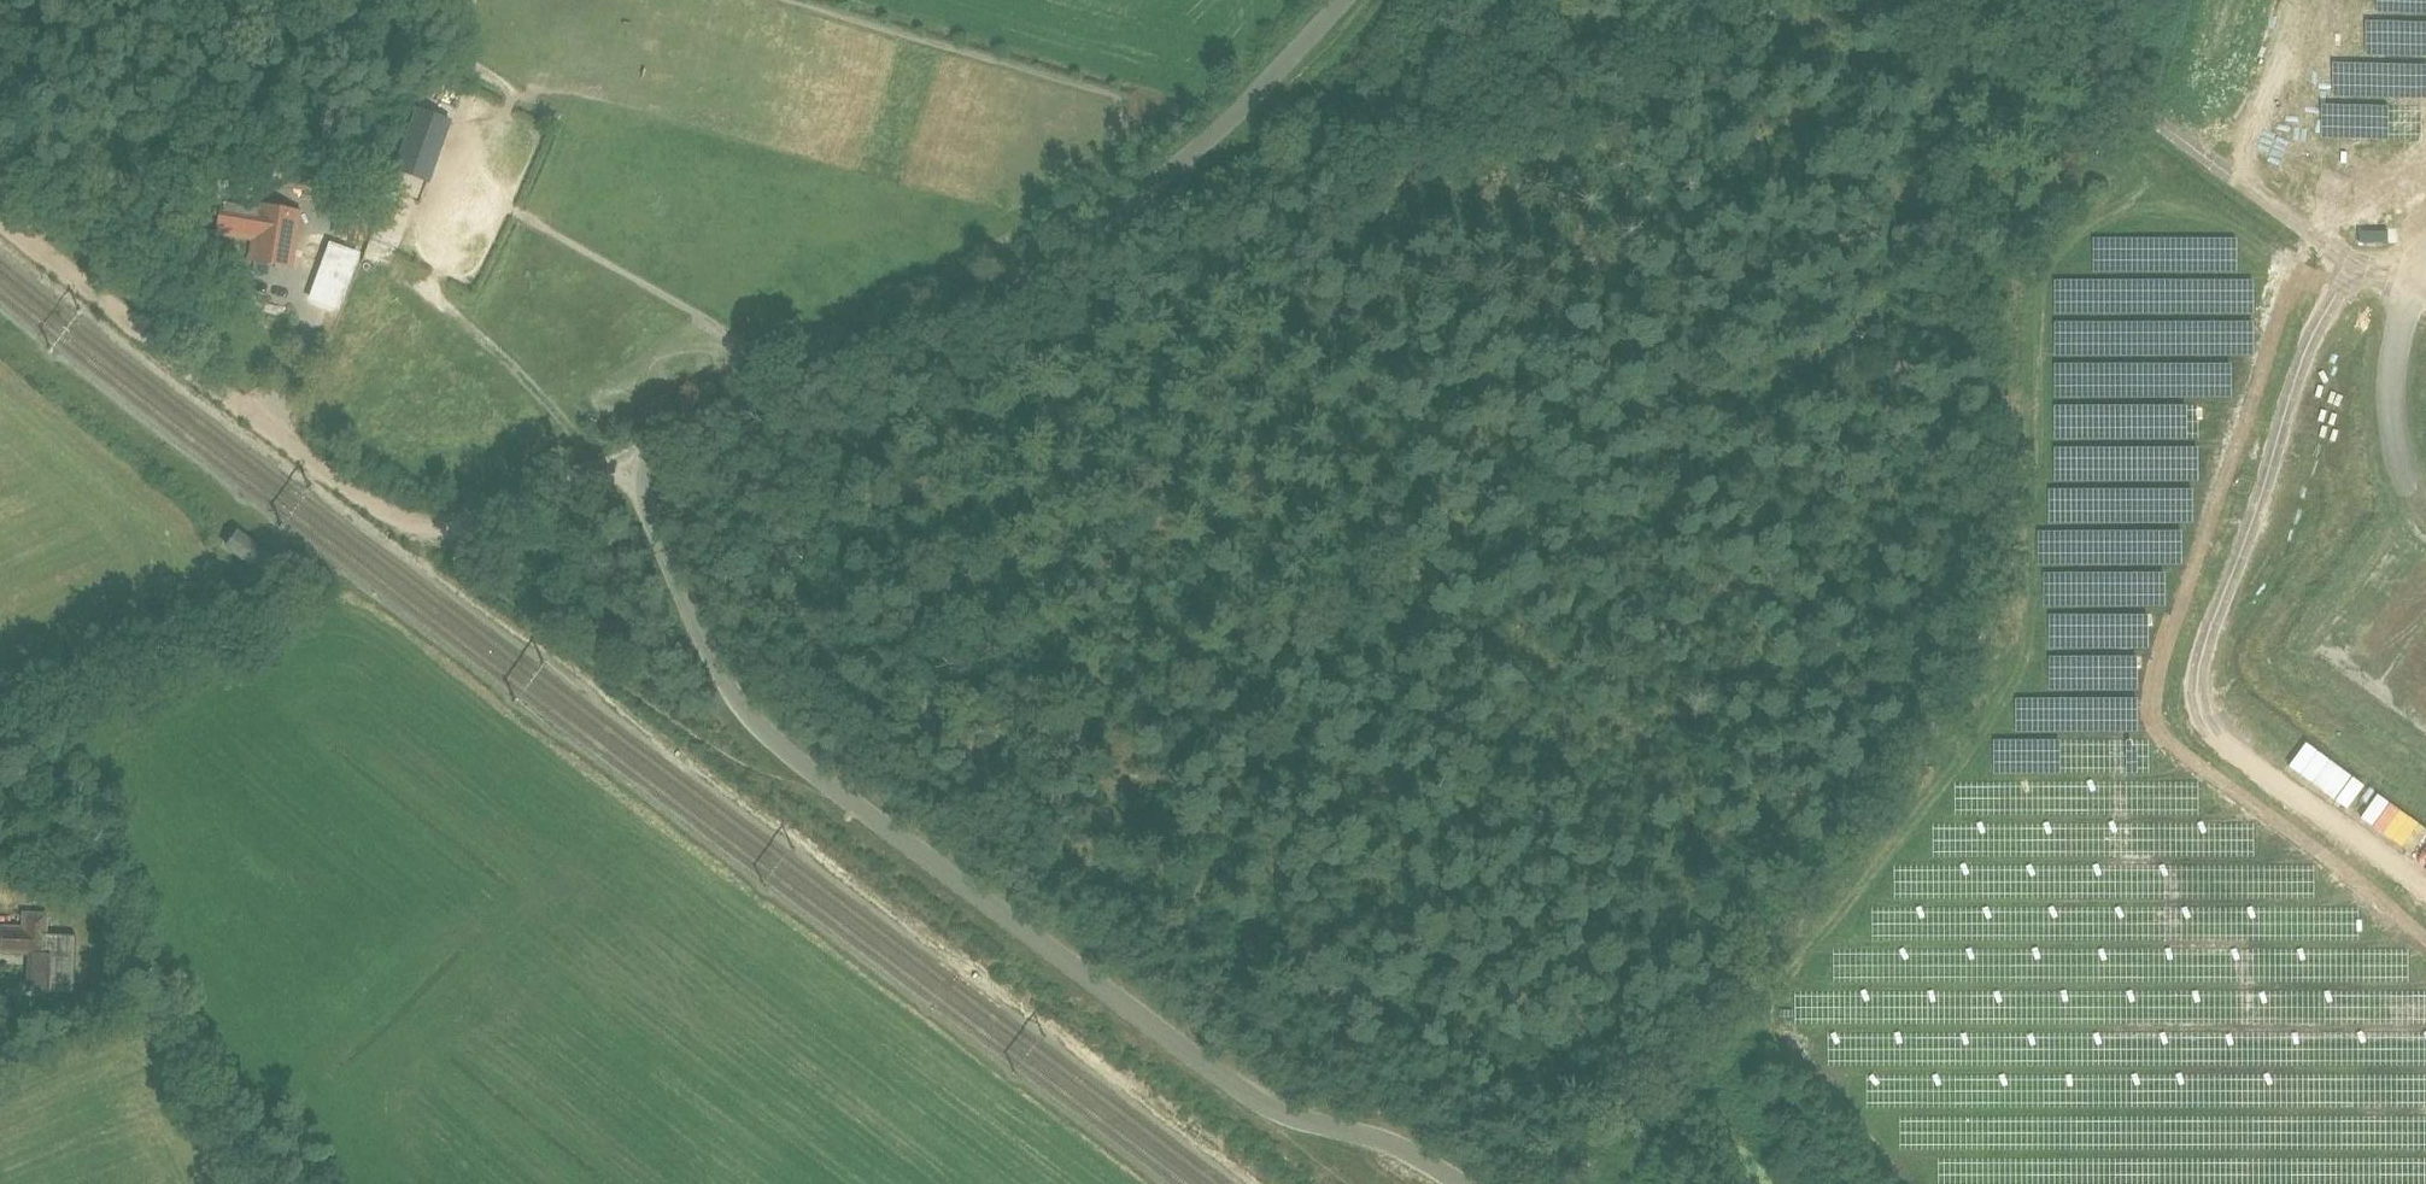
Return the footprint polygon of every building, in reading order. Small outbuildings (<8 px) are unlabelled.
[(418,109),(396,168),(428,180),(450,121),(418,109)] [(216,232),(254,238),(251,258),(289,264),(296,212),(260,207),(263,189),(237,185),(235,201),(220,199),(216,232)] [(366,237),(370,209),(339,204),(334,236),(364,241),(365,241),(366,237)] [(361,255),(359,255),(329,244),(308,303),(338,313),(340,314),(359,261),(361,255)] [(23,929),(1,928),(0,929),(0,951),(28,952),(26,991),(73,993),(76,935),(44,933),(45,915),(24,914),(23,929)]
